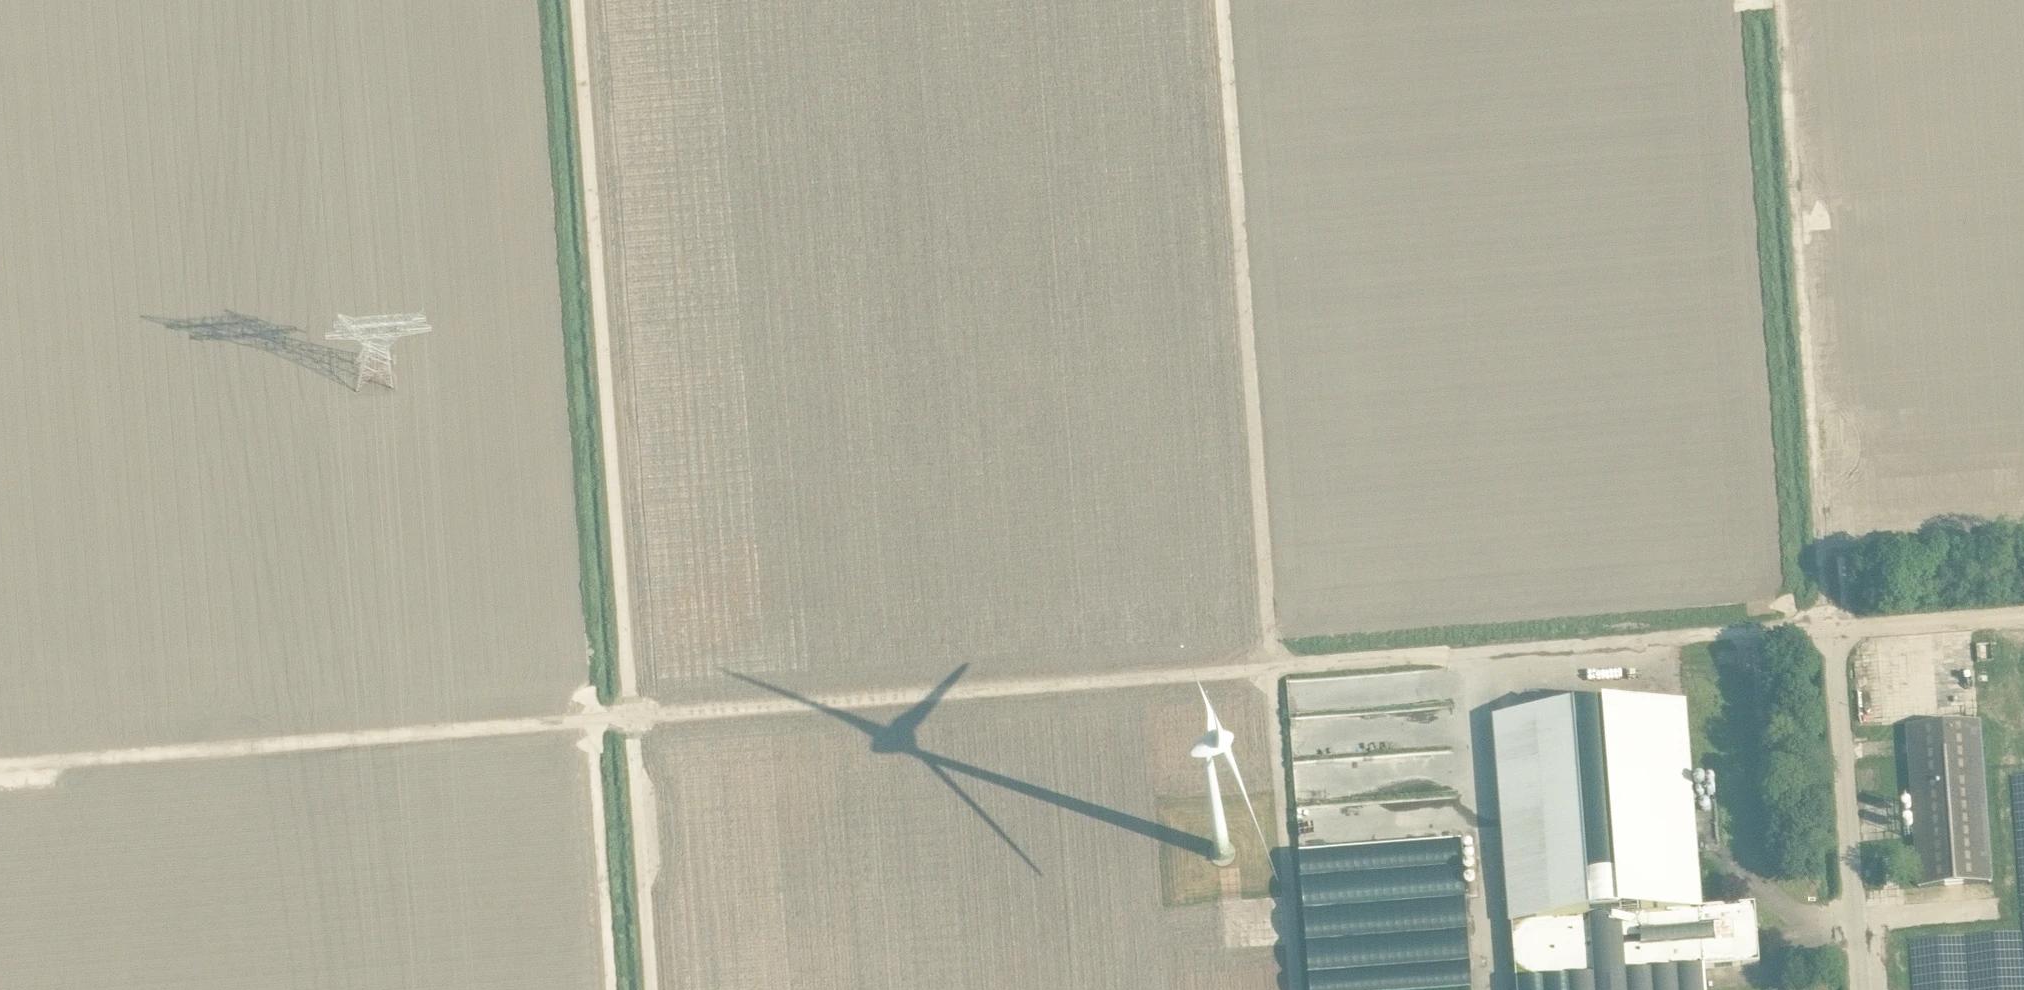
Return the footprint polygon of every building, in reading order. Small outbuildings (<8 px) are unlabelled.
[(1517,989),(1705,989),(1703,969),(1759,964),(1754,905),(1698,909),(1682,704),(1496,718),(1517,989)] [(1993,881),(1981,722),(1908,727),(1920,886),(1993,881)] [(1231,853),(1231,852),(1231,851),(1231,850),(1230,849),(1230,848),(1229,847),(1229,846),(1228,846),(1228,845),(1227,845),(1226,845),(1226,844),(1225,844),(1224,844),(1224,843),(1223,843),(1222,843),(1221,843),(1220,844),(1219,844),(1218,844),(1218,845),(1217,845),(1216,845),(1216,846),(1215,846),(1215,847),(1215,848),(1214,848),(1214,849),(1214,850),(1213,851),(1213,852),(1213,853),(1213,854),(1214,854),(1214,855),(1214,856),(1215,857),(1215,858),(1216,858),(1216,859),(1217,859),(1218,860),(1219,860),(1220,860),(1221,861),(1222,861),(1223,861),(1224,861),(1224,860),(1225,860),(1226,860),(1227,859),(1228,859),(1228,858),(1229,858),(1229,857),(1230,856),(1230,855),(1230,854),(1231,854),(1231,853)] [(1461,844),(1299,857),(1310,989),(1473,989),(1461,844)]
